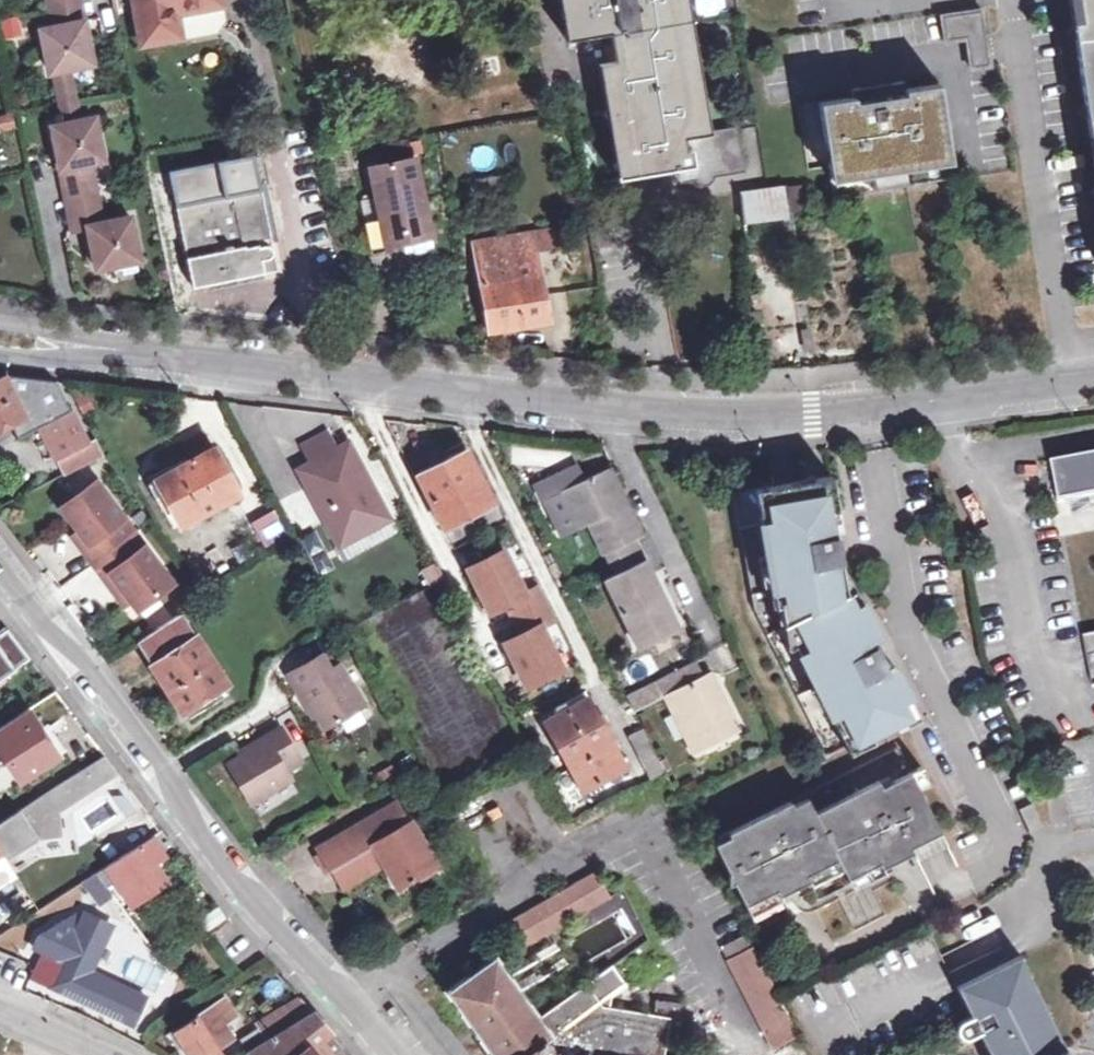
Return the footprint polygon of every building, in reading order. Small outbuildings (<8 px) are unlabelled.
[(71,68),(97,63),(85,0),(54,0),(58,26),(45,29),(53,71),(71,68)] [(149,36),(232,18),(228,0),(141,0),(149,36)] [(606,65),(628,177),(690,165),(700,164),(697,148),(692,149),(690,136),(716,131),(690,0),(570,0),(578,40),(600,36),(617,33),(623,62),(606,65)] [(1093,164),(1093,0),(1070,0),(1093,164)] [(983,6),(943,12),(947,39),(968,35),(987,32),(983,6)] [(20,35),(16,15),(0,18),(0,35),(1,39),(20,35)] [(987,32),(968,35),(972,53),(973,65),(992,62),(990,51),(987,32)] [(617,33),(600,36),(606,65),(623,62),(617,33)] [(76,93),(71,68),(53,71),(59,96),(76,93)] [(854,94),(820,100),(836,195),(957,176),(941,80),(907,86),(906,79),(853,87),(854,94)] [(59,96),(64,124),(82,121),(76,93),(59,96)] [(82,121),(64,124),(56,126),(76,229),(89,227),(98,268),(141,258),(133,216),(106,221),(96,164),(107,160),(99,117),(82,121)] [(744,126),(716,131),(690,136),(692,149),(697,148),(700,164),(690,165),(692,178),(752,167),(744,126)] [(407,238),(438,232),(424,156),(376,165),(384,206),(368,209),(375,244),(407,238)] [(260,179),(177,201),(198,280),(281,258),(260,179)] [(806,199),(803,181),(767,186),(743,190),(747,219),(807,210),(806,199)] [(533,231),(494,239),(502,280),(541,272),(533,231)] [(438,232),(407,238),(410,251),(441,244),(438,232)] [(502,280),(494,239),(472,244),(488,332),(549,320),(541,272),(502,280)] [(10,426),(18,439),(38,427),(69,409),(54,380),(0,373),(0,432),(10,426)] [(38,427),(55,456),(85,439),(69,409),(38,427)] [(85,439),(55,456),(64,473),(102,453),(91,435),(85,439)] [(301,466),(340,540),(386,515),(348,442),(301,466)] [(214,449),(156,481),(180,526),(239,494),(214,449)] [(493,503),(469,453),(420,477),(443,526),(493,503)] [(1058,502),(1093,496),(1093,453),(1050,461),(1056,491),(1058,502)] [(607,556),(639,541),(646,538),(614,468),(576,486),(568,469),(526,489),(534,506),(561,494),(579,530),(590,525),(605,557),(607,556)] [(736,483),(755,600),(825,748),(916,705),(893,658),(887,661),(876,638),(872,640),(867,630),(872,628),(874,625),(875,620),(842,551),(838,527),(833,528),(832,517),(837,516),(841,513),(842,509),(835,468),(736,483)] [(97,481),(48,517),(76,554),(82,549),(104,579),(111,574),(137,609),(173,583),(145,547),(137,553),(126,539),(135,532),(97,481)] [(271,509),(250,519),(263,544),(283,534),(271,509)] [(649,562),(639,541),(607,556),(617,576),(649,562)] [(506,550),(470,568),(491,612),(509,603),(524,634),(506,642),(528,686),(564,669),(542,626),(557,619),(541,586),(527,593),(506,550)] [(649,562),(617,576),(607,581),(639,647),(681,627),(649,562)] [(182,612),(136,641),(188,721),(230,694),(226,687),(229,685),(182,612)] [(31,663),(4,626),(0,629),(0,685),(31,663)] [(1083,635),(1093,687),(1093,633),(1083,635)] [(323,654),(289,675),(299,691),(302,689),(326,728),(365,705),(341,664),(332,669),(323,654)] [(629,696),(638,714),(671,698),(700,757),(744,736),(715,677),(708,679),(700,663),(629,696)] [(591,699),(549,721),(585,789),(627,768),(591,699)] [(31,710),(0,729),(0,750),(18,779),(58,754),(31,710)] [(645,728),(631,735),(652,780),(667,772),(645,728)] [(268,742),(228,766),(251,804),(292,779),(287,771),(302,762),(282,729),(266,739),(268,742)] [(0,820),(0,851),(6,861),(39,838),(63,835),(60,811),(116,772),(102,754),(0,820)] [(875,851),(892,843),(892,844),(893,846),(894,847),(896,848),(932,832),(904,768),(874,782),(871,775),(844,787),(805,805),(827,853),(838,877),(878,859),(875,851)] [(805,805),(798,788),(709,830),(739,892),(827,853),(805,805)] [(324,847),(337,869),(379,846),(390,866),(401,885),(439,863),(415,822),(412,823),(400,802),(324,847)] [(125,851),(95,871),(82,879),(102,906),(115,898),(104,883),(112,878),(131,904),(165,883),(153,863),(162,857),(148,836),(160,828),(149,813),(115,835),(125,851)] [(379,846),(337,869),(349,891),(390,866),(379,846)] [(803,893),(806,892),(838,877),(827,853),(739,892),(752,919),(784,903),(780,896),(796,888),(796,890),(797,891),(800,893),(802,893),(803,893)] [(615,896),(600,871),(507,926),(522,951),(615,896)] [(39,951),(60,960),(51,979),(57,992),(122,1021),(138,1014),(145,996),(91,972),(108,933),(104,922),(83,913),(81,919),(73,917),(35,936),(32,948),(39,951)] [(778,1052),(772,1054),(812,1054),(757,948),(730,962),(778,1052)] [(51,979),(60,960),(39,951),(27,978),(57,992),(51,979)] [(494,1054),(668,1054),(673,1017),(606,1006),(591,983),(543,1018),(499,956),(448,992),(494,1054)] [(1068,1046),(1025,958),(958,988),(972,1017),(976,1019),(965,1025),(964,1025),(963,1028),(962,1031),(963,1034),(964,1037),(966,1038),(970,1039),(973,1039),(983,1034),(994,1054),(1072,1054),(1068,1046)] [(206,1032),(234,1015),(225,999),(176,1030),(192,1054),(220,1054),(206,1032)] [(258,1025),(240,1037),(246,1048),(287,1022),(279,1008),(256,1022),(258,1025)] [(317,1041),(330,1030),(315,1011),(248,1052),(251,1054),(327,1054),(317,1041)]
